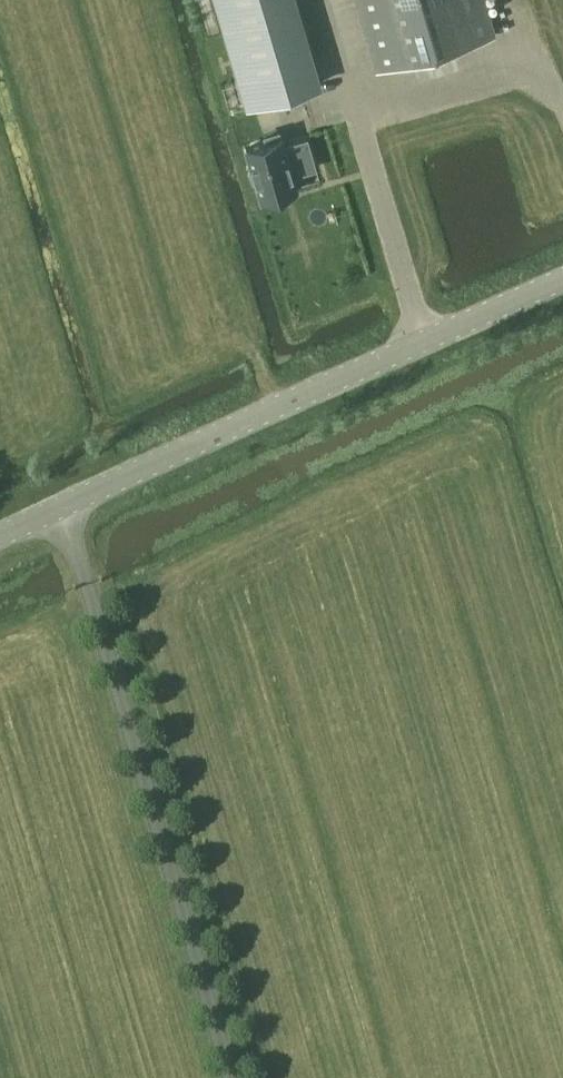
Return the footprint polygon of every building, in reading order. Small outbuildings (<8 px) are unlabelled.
[(482,0),(359,0),(379,67),(492,34),(482,0)] [(297,188),(292,169),(314,163),(307,138),(284,145),(282,137),(246,148),(251,165),(249,169),(252,179),(256,181),(261,199),(297,188)]
